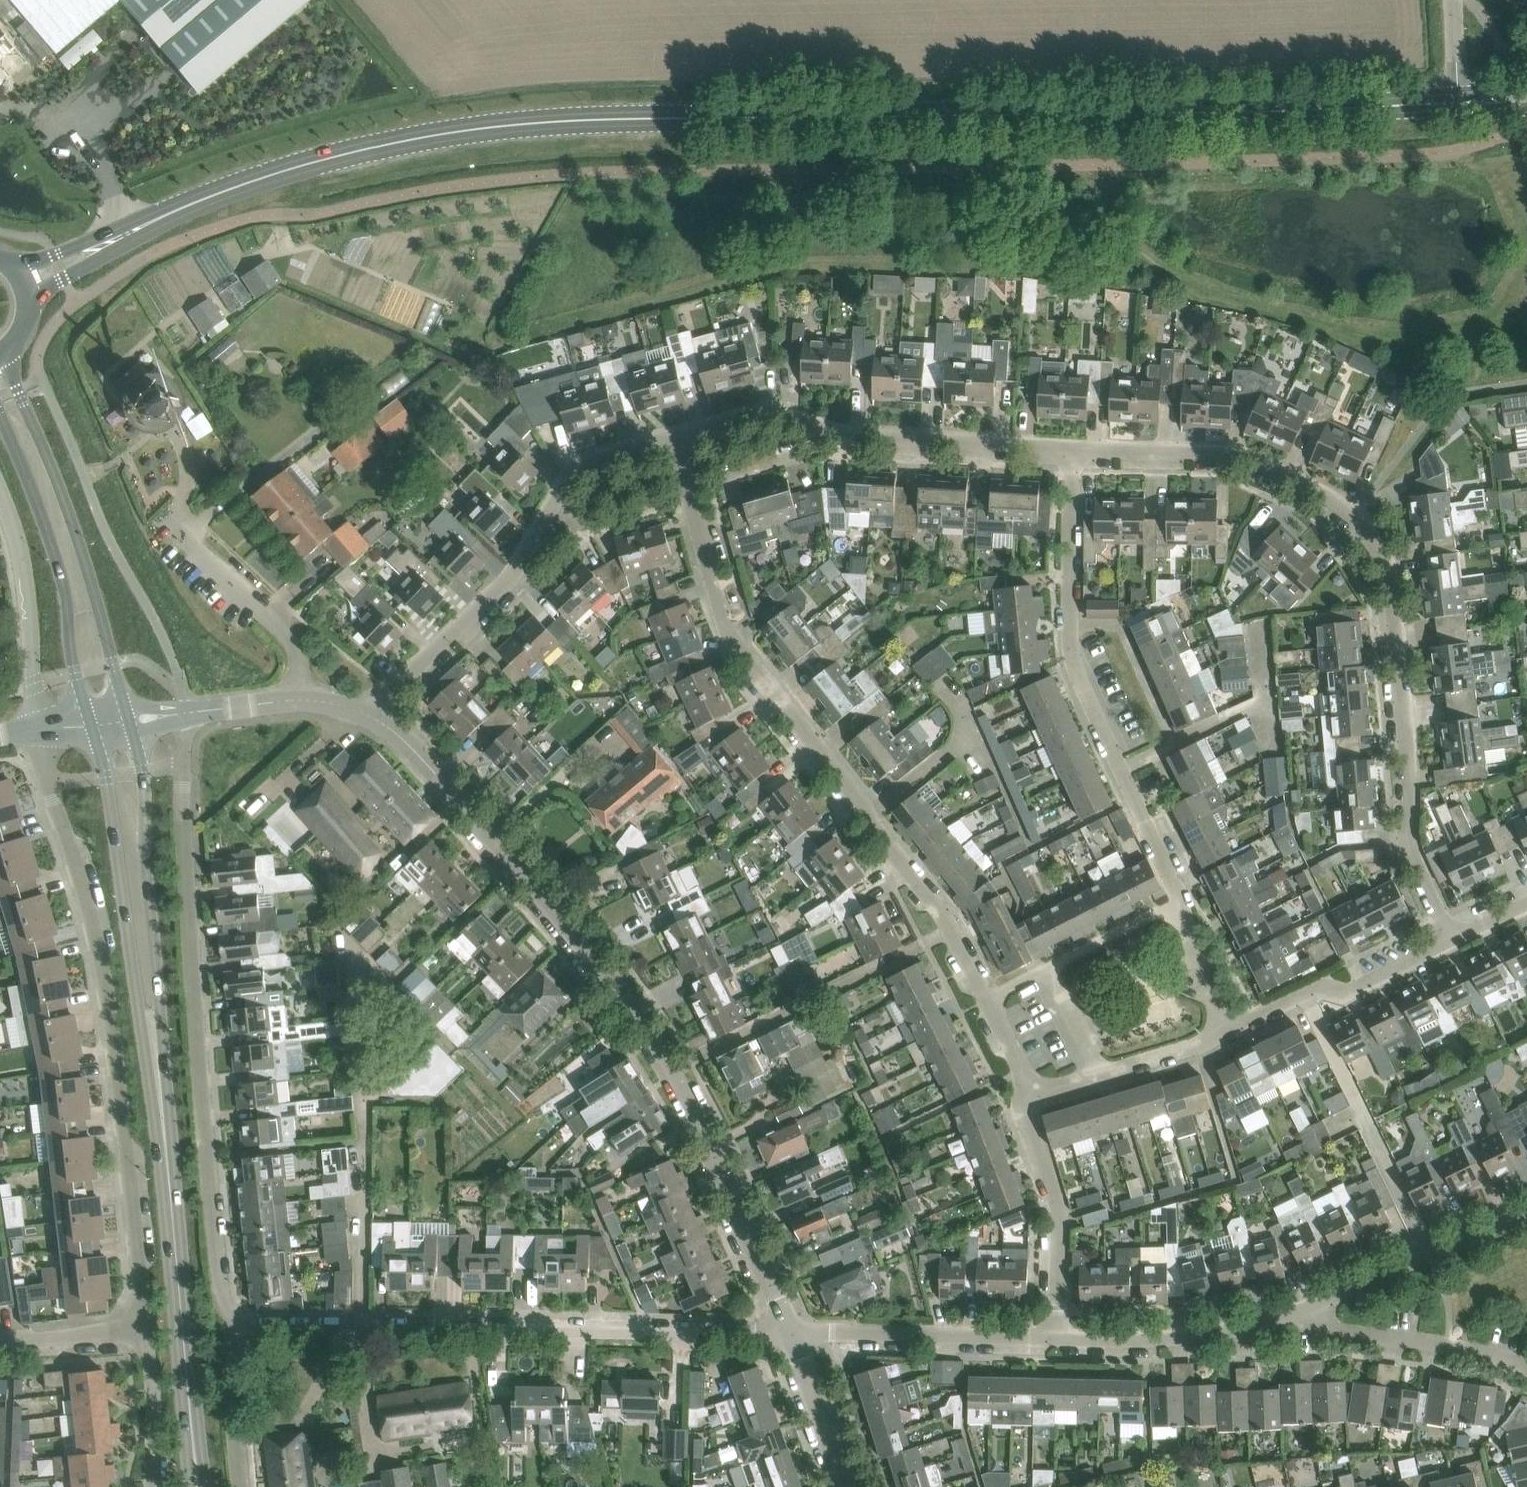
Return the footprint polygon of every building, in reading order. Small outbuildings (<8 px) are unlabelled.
[(56,55),(120,1),(121,0),(9,0),(56,55)] [(266,261),(243,277),(256,297),(278,283),(280,282),(266,261)] [(892,294),(893,276),(876,276),(875,293),(892,294)] [(975,276),(975,279),(974,297),(974,300),(986,300),(987,277),(975,276)] [(915,277),(914,291),(928,292),(929,277),(915,277)] [(1024,278),(1023,294),(1037,295),(1038,280),(1024,278)] [(1021,279),(1004,279),(1005,291),(1022,290),(1021,279)] [(1097,288),(1070,284),(1070,302),(1096,304),(1097,288)] [(183,314),(199,333),(220,315),(204,296),(183,314)] [(1154,299),(1153,313),(1169,314),(1170,301),(1154,299)] [(428,300),(416,330),(432,336),(444,307),(428,300)] [(616,323),(603,326),(605,337),(606,339),(619,335),(617,329),(616,323)] [(740,326),(716,332),(731,387),(754,381),(743,338),(754,334),(751,323),(740,326)] [(937,344),(935,376),(947,377),(945,401),(970,403),(972,362),(973,346),(954,345),(955,326),(955,324),(938,323),(937,344)] [(603,326),(592,329),(595,340),(605,337),(603,326)] [(829,341),(827,382),(851,383),(852,358),(864,358),(864,351),(865,339),(866,327),(854,326),(853,342),(829,341)] [(674,361),(651,367),(662,407),(685,400),(678,375),(690,372),(679,333),(678,334),(677,329),(666,332),(674,361)] [(690,330),(679,333),(690,372),(701,369),(702,374),(708,393),(731,387),(716,332),(715,332),(693,338),(690,330)] [(202,359),(211,369),(239,347),(231,336),(202,359)] [(865,339),(864,351),(876,352),(877,340),(865,339)] [(805,340),(804,360),(802,380),(827,382),(829,341),(805,340)] [(972,362),(970,403),(994,404),(995,381),(1008,382),(1010,341),(997,340),(995,363),(972,362)] [(935,376),(937,344),(925,343),(924,359),(901,358),(898,399),(922,400),(923,376),(935,376)] [(1137,380),(1135,421),(1160,422),(1161,397),(1172,398),(1175,350),(1163,350),(1162,365),(1149,364),(1148,381),(1137,380)] [(1175,350),(1172,398),(1185,399),(1183,424),(1206,425),(1209,385),(1208,385),(1209,372),(1201,371),(1196,365),(1186,365),(1187,351),(1175,350)] [(1356,352),(1350,365),(1362,370),(1368,357),(1356,352)] [(901,358),(876,356),(873,397),(898,399),(901,358)] [(1063,416),(1066,376),(1066,364),(1042,362),(1042,358),(1031,357),(1030,368),(1029,388),(1040,389),(1038,414),(1063,416)] [(623,358),(612,362),(615,373),(626,370),(623,358)] [(1066,376),(1063,416),(1087,418),(1088,395),(1100,396),(1101,373),(1102,361),(1080,360),(1079,376),(1066,376)] [(1102,361),(1101,373),(1113,374),(1114,362),(1102,361)] [(113,385),(132,407),(133,411),(134,413),(134,415),(135,416),(137,418),(139,420),(140,421),(143,423),(147,424),(150,425),(152,425),(154,425),(156,425),(159,424),(161,423),(163,422),(164,421),(166,420),(167,419),(169,417),(170,416),(171,414),(172,413),(173,410),(173,409),(174,407),(174,404),(174,402),(174,400),(173,399),(172,396),(172,394),(171,393),(170,392),(169,390),(167,388),(166,387),(165,386),(163,385),(161,384),(158,383),(139,362),(113,385)] [(612,362),(578,372),(592,426),(616,419),(608,393),(620,390),(615,373),(612,362)] [(502,373),(493,366),(482,379),(492,386),(502,373)] [(627,374),(626,370),(615,373),(620,390),(631,387),(638,413),(662,407),(651,367),(627,374)] [(1250,383),(1253,371),(1234,370),(1233,382),(1250,383)] [(553,378),(514,389),(522,404),(534,427),(565,418),(569,432),(592,426),(578,372),(576,372),(576,371),(553,378)] [(1253,371),(1250,383),(1254,385),(1246,403),(1257,408),(1247,431),(1269,441),(1285,404),(1274,399),(1281,381),(1271,377),(1270,379),(1253,371)] [(1401,373),(1396,384),(1409,390),(1414,379),(1401,373)] [(1114,379),(1112,399),(1111,419),(1135,421),(1137,380),(1114,379)] [(1320,415),(1312,433),(1323,438),(1312,461),(1334,471),(1351,433),(1329,423),(1336,409),(1345,387),(1335,382),(1329,397),(1325,404),(1320,415)] [(1209,385),(1206,425),(1232,427),(1234,386),(1209,385)] [(1285,404),(1269,441),(1291,451),(1302,428),(1312,433),(1320,415),(1325,404),(1329,397),(1317,392),(1314,399),(1302,393),(1295,408),(1285,404)] [(1501,396),(1505,430),(1526,427),(1526,392),(1501,396)] [(398,398),(373,417),(391,440),(415,421),(398,398)] [(491,464),(504,477),(519,490),(538,470),(520,453),(528,444),(523,439),(527,435),(534,427),(522,404),(511,415),(488,440),(501,453),(491,464)] [(1374,439),(1385,444),(1395,421),(1385,416),(1374,439)] [(369,424),(332,452),(340,463),(334,468),(340,476),(347,471),(348,474),(386,445),(369,424)] [(1351,433),(1334,471),(1357,481),(1374,444),(1351,433)] [(1509,453),(1511,469),(1526,467),(1526,450),(1509,453)] [(294,461),(268,483),(253,496),(281,529),(312,500),(322,493),(294,461)] [(411,468),(398,478),(408,491),(421,481),(411,468)] [(1425,495),(1409,497),(1412,520),(1476,512),(1476,511),(1487,510),(1500,508),(1497,491),(1484,492),(1484,489),(1471,491),(1463,502),(1450,503),(1445,468),(1422,478),(1425,495)] [(463,511),(476,523),(490,537),(510,517),(495,503),(504,494),(477,469),(460,487),(473,500),(463,511)] [(848,489),(828,488),(831,532),(848,533),(849,526),(869,527),(870,513),(871,514),(873,479),(865,478),(865,473),(849,472),(848,489)] [(873,479),(871,514),(894,515),(893,538),(905,539),(907,505),(895,504),(897,475),(880,474),(880,479),(873,479)] [(942,518),(944,483),(937,483),(937,477),(921,476),(919,505),(907,505),(905,539),(911,539),(912,533),(918,533),(919,528),(927,529),(931,533),(940,534),(941,527),(942,527),(942,518)] [(965,536),(977,536),(978,509),(967,508),(968,479),(952,478),(951,483),(944,483),(942,518),(942,527),(965,528),(965,536)] [(773,489),(766,491),(775,525),(787,521),(789,529),(800,535),(815,531),(814,526),(826,523),(822,488),(802,494),(801,491),(792,494),(788,479),(772,484),(773,489)] [(1014,522),(1017,487),(1009,487),(1009,481),(992,480),(991,510),(978,509),(977,536),(976,549),(993,550),(994,533),(1013,534),(1014,522)] [(1014,522),(1013,534),(1037,536),(1037,540),(1049,541),(1051,513),(1039,513),(1040,483),(1024,482),(1023,488),(1017,487),(1014,522)] [(419,490),(407,500),(414,509),(427,499),(419,490)] [(751,526),(728,532),(734,554),(746,551),(747,555),(769,549),(767,541),(779,537),(775,525),(766,491),(743,497),(751,526)] [(1514,493),(1517,509),(1526,508),(1526,491),(1514,493)] [(312,500),(281,529),(306,558),(334,533),(321,517),(333,506),(322,493),(312,500)] [(432,512),(440,503),(431,494),(423,503),(432,512)] [(1506,499),(1508,510),(1515,509),(1513,498),(1506,499)] [(1084,526),(1084,563),(1096,563),(1097,554),(1102,554),(1107,548),(1107,541),(1121,541),(1121,501),(1096,500),(1096,526),(1084,526)] [(1121,501),(1121,541),(1143,542),(1144,501),(1121,501)] [(1192,543),(1193,501),(1168,501),(1168,527),(1156,527),(1155,547),(1156,558),(1169,559),(1169,558),(1171,558),(1171,549),(1173,549),(1178,543),(1192,543)] [(1193,501),(1192,543),(1216,544),(1216,560),(1217,560),(1217,564),(1227,564),(1228,529),(1216,528),(1217,502),(1193,501)] [(460,523),(445,509),(428,527),(446,544),(436,555),(464,582),(483,561),(451,531),(460,523)] [(1476,512),(1412,520),(1415,543),(1431,541),(1437,545),(1442,544),(1443,552),(1456,550),(1454,531),(1465,529),(1465,525),(1477,523),(1476,512)] [(349,526),(326,547),(346,569),(349,566),(369,548),(387,532),(379,522),(360,538),(349,526)] [(639,532),(650,569),(659,566),(674,562),(663,525),(639,532)] [(1241,553),(1233,562),(1229,568),(1238,576),(1262,565),(1272,574),(1299,543),(1280,526),(1265,544),(1247,527),(1245,530),(1237,550),(1241,553)] [(621,556),(606,564),(621,591),(629,586),(626,575),(650,569),(639,532),(616,538),(621,556)] [(1502,535),(1491,536),(1491,547),(1503,546),(1502,535)] [(1299,543),(1272,574),(1281,582),(1270,594),(1288,611),(1310,587),(1299,578),(1316,559),(1299,543)] [(1156,558),(1155,547),(1144,546),(1144,571),(1156,571),(1156,558)] [(405,600),(409,603),(423,617),(443,597),(429,584),(437,575),(423,561),(409,548),(403,554),(398,549),(387,561),(392,566),(406,579),(395,590),(398,593),(394,597),(401,604),(405,600)] [(1419,572),(1422,596),(1506,584),(1497,585),(1486,587),(1484,576),(1460,579),(1457,555),(1447,556),(1427,558),(1428,571),(1419,572)] [(843,573),(831,558),(821,565),(818,567),(831,583),(843,573)] [(583,562),(565,579),(591,607),(609,591),(613,595),(621,591),(606,564),(592,572),(583,562)] [(346,569),(334,580),(354,599),(351,602),(365,615),(354,626),(367,638),(382,652),(402,632),(370,602),(379,593),(349,566),(346,569)] [(1496,574),(1484,576),(1486,587),(1497,585),(1496,574)] [(983,612),(983,613),(1043,607),(1042,596),(1032,597),(1031,585),(1007,588),(1006,575),(980,578),(981,591),(994,590),(996,610),(983,612)] [(563,614),(555,621),(573,641),(582,633),(573,624),(591,607),(565,579),(547,596),(563,614)] [(903,591),(916,591),(917,581),(904,581),(903,591)] [(671,584),(656,590),(660,601),(664,599),(681,593),(677,582),(671,584)] [(889,593),(900,594),(901,583),(890,582),(889,593)] [(778,584),(768,591),(776,602),(786,594),(778,584)] [(1506,584),(1422,596),(1425,619),(1442,616),(1447,620),(1456,619),(1457,626),(1467,625),(1463,601),(1487,598),(1491,601),(1508,599),(1506,584)] [(776,602),(775,602),(760,615),(762,614),(765,617),(769,617),(771,616),(773,619),(761,629),(771,643),(775,639),(780,645),(807,624),(799,614),(805,609),(807,597),(798,585),(786,594),(776,602)] [(1132,626),(1142,648),(1182,630),(1181,629),(1182,629),(1173,609),(1174,608),(1169,596),(1145,607),(1150,618),(1132,626)] [(650,617),(659,640),(695,626),(685,603),(669,610),(664,599),(660,601),(640,608),(645,619),(650,617)] [(758,600),(749,605),(755,614),(763,608),(758,600)] [(1087,602),(1087,618),(1118,618),(1118,602),(1087,602)] [(1043,607),(983,613),(986,634),(1036,629),(1034,617),(1044,616),(1043,607)] [(1316,613),(1320,648),(1363,644),(1360,621),(1342,622),(1341,610),(1316,613)] [(813,649),(821,659),(843,642),(842,642),(851,635),(851,634),(873,616),(869,611),(864,615),(855,615),(834,631),(830,626),(821,625),(812,631),(807,624),(780,645),(784,651),(780,654),(790,667),(813,649)] [(535,616),(517,633),(543,661),(560,644),(565,649),(573,641),(555,621),(547,629),(535,616)] [(1217,627),(1218,639),(1244,636),(1243,624),(1217,627)] [(695,626),(659,640),(668,663),(662,665),(666,676),(691,665),(687,656),(704,649),(695,626)] [(1036,629),(986,634),(987,644),(1000,643),(1001,654),(1047,649),(1046,640),(1037,641),(1036,629)] [(1182,630),(1142,648),(1151,669),(1192,651),(1191,650),(1182,630)] [(1429,648),(1433,671),(1496,662),(1494,651),(1471,654),(1467,630),(1457,632),(1458,639),(1450,640),(1446,645),(1429,648)] [(511,663),(503,671),(508,677),(521,690),(529,682),(525,678),(543,661),(517,633),(499,650),(511,663)] [(1218,663),(1228,659),(1246,657),(1245,648),(1244,636),(1218,639),(1220,651),(1226,650),(1228,658),(1218,663)] [(843,642),(821,659),(828,668),(805,686),(815,699),(820,696),(824,702),(851,681),(836,662),(850,651),(843,642)] [(1363,644),(1320,648),(1322,671),(1328,671),(1328,670),(1359,667),(1359,666),(1365,666),(1363,644)] [(933,651),(923,659),(939,679),(958,664),(942,645),(934,651),(933,651)] [(617,655),(609,646),(596,658),(605,667),(617,655)] [(1047,649),(1001,654),(1003,676),(1040,672),(1039,660),(1048,659),(1047,649)] [(1299,650),(1274,652),(1275,665),(1300,663),(1299,650)] [(1192,651),(1151,669),(1160,689),(1197,673),(1201,671),(1192,651)] [(1222,681),(1247,679),(1246,657),(1228,659),(1218,663),(1220,668),(1222,687),(1222,681)] [(482,666),(495,680),(500,685),(508,677),(503,671),(490,658),(482,666)] [(913,667),(917,671),(929,687),(939,679),(923,659),(913,667)] [(1496,662),(1433,671),(1436,694),(1452,692),(1457,696),(1463,695),(1464,702),(1477,700),(1474,677),(1498,673),(1496,662)] [(429,705),(446,723),(474,697),(460,681),(469,673),(459,663),(435,685),(438,689),(427,700),(431,704),(429,705)] [(691,665),(666,676),(671,686),(677,683),(687,705),(722,689),(711,667),(695,674),(691,665)] [(1328,670),(1328,671),(1330,693),(1367,689),(1365,666),(1359,666),(1359,667),(1328,670)] [(865,670),(851,681),(824,702),(828,707),(824,711),(835,724),(858,706),(866,716),(887,699),(865,670)] [(1197,673),(1160,689),(1170,711),(1207,694),(1197,673)] [(1301,673),(1276,675),(1277,688),(1302,686),(1301,673)] [(1022,689),(1031,708),(1061,694),(1052,675),(1022,689)] [(1226,693),(1242,692),(1243,703),(1254,698),(1253,689),(1248,690),(1247,679),(1222,681),(1222,687),(1223,693),(1226,692),(1226,693)] [(991,680),(967,691),(973,703),(996,692),(991,680)] [(722,689),(687,705),(698,727),(690,731),(698,743),(719,730),(712,721),(732,711),(722,689)] [(1319,694),(1321,716),(1321,717),(1369,712),(1367,689),(1330,693),(1319,694)] [(634,693),(628,696),(632,704),(638,701),(634,693)] [(1061,694),(1031,708),(1039,726),(1069,712),(1061,694)] [(1207,694),(1170,711),(1179,731),(1217,714),(1207,694)] [(474,697),(446,723),(463,741),(482,723),(490,731),(509,713),(501,705),(491,714),(474,697)] [(887,699),(866,716),(873,725),(849,743),(860,756),(864,753),(869,759),(908,728),(907,727),(895,736),(881,719),(894,708),(887,699)] [(1304,705),(1279,708),(1280,721),(1306,718),(1304,705)] [(1440,723),(1443,746),(1507,738),(1518,736),(1517,725),(1481,729),(1478,706),(1467,707),(1468,715),(1460,716),(1456,721),(1440,723)] [(939,708),(931,715),(940,728),(949,721),(939,708)] [(1069,712),(1039,726),(1048,745),(1078,731),(1069,712)] [(1369,712),(1321,717),(1325,752),(1360,748),(1359,736),(1372,735),(1369,712)] [(509,713),(490,731),(498,740),(485,752),(502,770),(530,744),(513,726),(517,722),(509,713)] [(986,714),(978,718),(983,729),(991,726),(986,714)] [(991,726),(983,729),(988,741),(996,737),(991,726)] [(698,743),(673,758),(683,770),(686,774),(703,760),(717,778),(725,771),(756,748),(741,728),(727,739),(719,730),(698,743)] [(908,728),(869,759),(873,764),(869,767),(879,780),(890,772),(897,781),(934,752),(927,743),(922,746),(908,728)] [(1240,733),(1228,740),(1233,750),(1254,740),(1257,739),(1251,728),(1240,733)] [(1078,731),(1048,745),(1057,763),(1087,750),(1078,731)] [(940,734),(932,740),(939,748),(947,742),(940,734)] [(1507,738),(1443,746),(1446,769),(1462,767),(1468,771),(1473,770),(1474,778),(1487,776),(1484,752),(1520,748),(1519,736),(1518,736),(1507,738)] [(1205,738),(1168,757),(1179,778),(1207,764),(1207,763),(1216,759),(1205,738)] [(1254,740),(1233,750),(1230,752),(1236,763),(1259,751),(1254,740)] [(530,744),(502,770),(519,788),(532,776),(540,784),(554,770),(559,766),(571,755),(562,746),(551,757),(546,761),(530,744)] [(653,747),(640,758),(603,789),(587,801),(613,832),(679,778),(653,747)] [(756,748),(725,771),(741,790),(736,794),(743,803),(764,787),(757,778),(771,767),(756,748)] [(1360,748),(1325,752),(1328,787),(1339,786),(1376,782),(1374,759),(1362,761),(1360,748)] [(345,750),(343,751),(330,763),(369,804),(381,793),(390,803),(407,786),(377,754),(362,768),(345,750)] [(1087,750),(1057,763),(1065,782),(1095,768),(1087,750)] [(1003,752),(995,755),(999,766),(1007,763),(1003,752)] [(1288,756),(1276,757),(1278,783),(1279,796),(1284,795),(1283,784),(1291,783),(1288,756)] [(1276,757),(1264,759),(1267,785),(1278,783),(1276,757)] [(1207,764),(1179,778),(1188,797),(1189,799),(1201,793),(1215,786),(1227,780),(1216,759),(1207,763),(1207,764)] [(956,760),(949,766),(957,777),(965,770),(956,760)] [(1007,763),(999,766),(1005,778),(1013,775),(1007,763)] [(1095,768),(1065,782),(1074,801),(1104,787),(1095,768)] [(15,799),(9,780),(5,781),(1,769),(0,769),(0,803),(15,799)] [(984,778),(989,791),(1000,786),(995,774),(984,778)] [(980,795),(989,791),(984,778),(975,783),(980,795)] [(764,787),(743,803),(750,812),(760,805),(775,824),(805,801),(790,781),(771,796),(764,787)] [(1501,827),(1507,841),(1520,835),(1526,849),(1525,849),(1526,852),(1526,788),(1524,781),(1513,787),(1526,815),(1501,827)] [(297,811),(325,843),(355,816),(326,782),(297,811)] [(1376,782),(1339,786),(1341,808),(1373,806),(1378,805),(1376,782)] [(1278,783),(1267,785),(1268,797),(1279,796),(1278,783)] [(381,793),(369,804),(406,844),(436,816),(407,786),(390,803),(381,793)] [(1188,797),(1181,801),(1173,805),(1183,827),(1225,806),(1215,786),(1201,793),(1189,799),(1188,797)] [(1104,787),(1074,801),(1082,819),(1112,805),(1104,787)] [(1441,793),(1449,809),(1453,818),(1482,881),(1505,870),(1502,863),(1503,863),(1502,860),(1501,861),(1494,846),(1507,841),(1501,827),(1496,817),(1483,824),(1487,833),(1476,838),(1452,787),(1441,793)] [(1019,789),(1011,793),(1016,803),(1024,800),(1019,789)] [(1302,802),(1301,790),(1292,791),(1293,803),(1302,802)] [(918,791),(893,811),(901,821),(896,825),(902,831),(932,809),(918,791)] [(688,798),(700,815),(709,808),(696,792),(688,798)] [(0,803),(0,835),(19,829),(16,820),(21,818),(15,799),(0,803)] [(1024,800),(1016,803),(1025,824),(1032,820),(1029,812),(1024,800)] [(805,801),(775,824),(790,843),(785,847),(792,856),(813,840),(806,831),(820,820),(805,801)] [(1000,810),(1005,823),(1014,819),(1009,806),(1000,810)] [(1225,806),(1183,827),(1194,847),(1222,833),(1229,829),(1224,820),(1227,816),(1227,809),(1225,806)] [(1373,806),(1341,808),(1335,809),(1338,845),(1343,844),(1363,842),(1362,830),(1375,828),(1372,806),(1373,806)] [(1122,808),(1110,814),(1115,822),(1126,816),(1122,808)] [(932,809),(902,831),(910,842),(914,838),(921,847),(947,827),(932,809)] [(1274,814),(1276,831),(1287,826),(1288,825),(1287,813),(1274,814)] [(355,816),(325,843),(360,881),(379,864),(358,839),(368,831),(355,816)] [(698,823),(703,834),(715,828),(710,817),(698,823)] [(1106,827),(1101,818),(1089,824),(1094,833),(1106,827)] [(1451,842),(1426,854),(1436,878),(1449,872),(1459,894),(1478,886),(1476,884),(1482,881),(1453,818),(1442,823),(1451,842)] [(1014,819),(1005,823),(1010,834),(1019,830),(1014,819)] [(1033,844),(1041,840),(1032,820),(1025,824),(1033,844)] [(1287,826),(1276,831),(1272,833),(1276,840),(1291,833),(1287,826)] [(947,827),(921,847),(929,856),(925,860),(931,868),(961,845),(947,827)] [(0,835),(0,866),(32,857),(27,837),(22,839),(19,829),(0,835)] [(1072,833),(1060,839),(1064,848),(1077,842),(1072,833)] [(1222,833),(1194,847),(1204,867),(1232,853),(1222,833)] [(1021,836),(1015,839),(1021,851),(1027,848),(1021,836)] [(625,868),(636,890),(670,873),(659,852),(665,849),(659,838),(653,841),(636,850),(641,860),(625,868)] [(850,857),(834,838),(820,849),(813,840),(792,856),(788,860),(810,888),(819,880),(850,857)] [(282,839),(275,845),(289,858),(295,852),(282,839)] [(1015,839),(1009,842),(1015,854),(1021,851),(1015,839)] [(1060,839),(1049,845),(1053,854),(1064,848),(1060,839)] [(422,884),(449,859),(432,841),(395,875),(412,893),(422,884)] [(1009,842),(1003,845),(1009,857),(1015,854),(1009,842)] [(961,845),(931,868),(938,877),(943,873),(950,882),(975,863),(961,845)] [(1003,845),(997,848),(1003,860),(1009,857),(1003,845)] [(735,857),(730,848),(721,853),(725,862),(735,857)] [(997,848),(991,851),(997,863),(1003,860),(997,848)] [(1210,883),(1215,893),(1253,874),(1253,873),(1259,870),(1255,861),(1261,858),(1256,848),(1200,876),(1204,886),(1210,883)] [(1356,858),(1356,863),(1381,861),(1380,848),(1355,850),(1356,858)] [(243,850),(240,853),(225,855),(225,860),(212,861),(215,886),(240,884),(241,895),(242,895),(242,896),(259,894),(259,895),(275,893),(290,891),(290,883),(284,880),(274,881),(274,879),(272,879),(269,855),(257,856),(256,852),(252,849),(243,850)] [(1356,858),(1355,850),(1342,851),(1330,857),(1334,865),(1346,859),(1356,858)] [(1024,869),(1035,864),(1030,854),(1019,860),(1022,865),(1024,869)] [(0,866),(0,898),(36,886),(34,877),(38,876),(32,857),(0,866)] [(827,900),(805,914),(812,927),(835,913),(858,899),(850,888),(865,877),(850,857),(819,880),(835,900),(829,904),(827,900)] [(1334,865),(1330,857),(1319,863),(1323,871),(1334,865)] [(449,859),(422,884),(438,902),(465,876),(449,859)] [(1148,859),(1127,870),(1142,899),(1153,893),(1155,898),(1166,893),(1148,859)] [(1022,865),(1019,860),(1007,866),(1010,871),(1022,865)] [(975,863),(950,882),(959,893),(954,897),(967,912),(972,923),(977,920),(989,943),(984,946),(994,965),(999,963),(1005,975),(1052,951),(1049,946),(1060,940),(1046,912),(1017,927),(1001,895),(975,863)] [(1024,869),(1022,865),(1010,871),(1012,876),(1024,870),(1024,869)] [(673,912),(703,897),(698,886),(688,892),(677,870),(670,873),(636,890),(647,912),(668,902),(673,912)] [(1026,873),(1024,870),(1012,876),(1015,881),(1027,875),(1026,873)] [(1127,870),(1107,880),(1124,915),(1134,909),(1131,904),(1142,899),(1127,870)] [(1253,874),(1215,893),(1219,902),(1214,904),(1219,915),(1275,886),(1274,885),(1286,879),(1282,871),(1258,883),(1253,874)] [(1301,888),(1310,883),(1304,871),(1295,875),(1301,888)] [(1029,880),(1027,875),(1015,881),(1017,886),(1029,880)] [(465,876),(438,902),(455,920),(482,894),(465,876)] [(1032,885),(1029,880),(1017,886),(1020,891),(1032,885)] [(1107,880),(1086,891),(1101,920),(1112,914),(1115,919),(1124,915),(1107,880)] [(1393,880),(1373,891),(1390,924),(1411,914),(1393,880)] [(746,881),(735,886),(742,900),(753,894),(746,881)] [(1034,891),(1032,885),(1020,891),(1023,896),(1034,891)] [(50,914),(44,894),(39,896),(36,886),(0,898),(0,929),(8,927),(50,914)] [(1275,886),(1219,915),(1223,923),(1229,920),(1234,930),(1265,914),(1260,905),(1279,895),(1275,886)] [(1314,889),(1303,894),(1313,914),(1324,908),(1314,889)] [(1037,896),(1034,891),(1023,896),(1025,902),(1037,896)] [(1086,891),(1066,901),(1083,935),(1093,930),(1091,925),(1101,920),(1086,891)] [(1373,891),(1353,901),(1370,935),(1390,924),(1373,891)] [(241,895),(216,898),(219,924),(244,921),(246,933),(258,932),(275,931),(298,928),(297,914),(261,918),(259,895),(259,894),(242,896),(242,895),(241,895)] [(707,935),(698,916),(710,910),(703,897),(673,912),(678,922),(662,930),(673,952),(707,935)] [(858,899),(835,913),(840,922),(846,919),(857,941),(891,924),(880,902),(864,910),(858,899)] [(1066,901),(1046,912),(1060,940),(1071,935),(1074,940),(1083,935),(1066,901)] [(1353,901),(1332,912),(1341,929),(1349,945),(1370,935),(1353,901)] [(362,908),(344,926),(343,927),(359,944),(379,925),(362,908)] [(456,938),(448,946),(466,964),(473,956),(500,930),(483,912),(469,926),(456,938)] [(1329,935),(1329,936),(1341,929),(1332,912),(1324,915),(1333,933),(1329,935)] [(50,914),(8,927),(17,955),(54,946),(51,935),(55,933),(50,914)] [(1265,914),(1234,930),(1238,939),(1233,941),(1237,951),(1294,923),(1289,914),(1269,924),(1265,914)] [(783,915),(772,922),(781,935),(792,927),(783,915)] [(891,924),(857,941),(868,963),(902,946),(891,924)] [(379,925),(359,944),(368,953),(387,934),(379,925)] [(771,926),(759,932),(765,945),(777,939),(771,926)] [(1297,928),(1240,956),(1245,966),(1250,964),(1256,973),(1287,957),(1298,952),(1293,943),(1302,938),(1297,928)] [(1341,929),(1329,936),(1340,957),(1352,951),(1349,945),(1341,929)] [(500,930),(473,956),(490,973),(517,947),(500,930)] [(246,933),(220,935),(223,961),(248,958),(250,970),(264,969),(291,966),(291,958),(285,953),(278,954),(281,945),(279,937),(278,933),(275,931),(258,932),(246,933)] [(1512,968),(1517,980),(1518,979),(1526,975),(1526,942),(1522,931),(1499,942),(1512,968)] [(718,957),(707,935),(673,952),(684,974),(700,966),(705,976),(729,964),(724,954),(718,957)] [(54,946),(17,955),(22,984),(65,976),(61,956),(57,957),(54,946)] [(499,999),(534,965),(517,947),(490,973),(490,974),(482,981),(499,999)] [(1488,948),(1465,959),(1478,985),(1483,996),(1484,995),(1487,1000),(1508,990),(1513,1002),(1526,996),(1518,979),(1517,980),(1512,968),(1501,974),(1488,948)] [(292,956),(293,965),(306,963),(305,954),(292,956)] [(408,956),(389,975),(397,983),(417,965),(408,956)] [(801,956),(790,961),(802,985),(813,980),(801,956)] [(1287,957),(1256,973),(1260,982),(1254,984),(1259,994),(1315,966),(1310,956),(1292,966),(1287,957)] [(779,966),(782,972),(791,990),(802,985),(790,961),(779,966)] [(888,978),(898,999),(926,984),(921,974),(927,971),(921,961),(888,978)] [(315,964),(317,985),(341,982),(339,962),(315,964)] [(723,980),(734,975),(729,964),(705,976),(710,986),(689,997),(700,1019),(734,1002),(723,980)] [(1454,964),(1432,975),(1444,1001),(1450,1013),(1451,1012),(1471,1002),(1479,1019),(1493,1012),(1490,1007),(1487,1000),(1484,995),(1483,996),(1478,985),(1467,990),(1454,964)] [(417,965),(397,983),(420,1007),(439,989),(417,965)] [(271,1006),(287,1004),(285,990),(267,992),(264,969),(250,970),(224,972),(227,998),(252,995),(254,1007),(268,1006),(271,1006)] [(540,972),(460,1049),(496,1087),(511,1072),(501,1061),(496,1066),(479,1048),(509,1018),(527,1036),(530,1033),(566,998),(540,972)] [(1420,981),(1398,992),(1410,1018),(1416,1029),(1417,1029),(1425,1045),(1459,1029),(1451,1012),(1450,1013),(1444,1001),(1432,975),(1444,1001),(1433,1007),(1420,981)] [(64,997),(69,996),(65,976),(22,984),(7,988),(12,1017),(28,1014),(66,1008),(64,997)] [(932,982),(926,984),(898,999),(908,1019),(937,1005),(932,994),(937,992),(932,982)] [(318,987),(320,999),(341,997),(340,984),(318,987)] [(1386,997),(1364,1008),(1376,1034),(1382,1046),(1383,1045),(1390,1061),(1411,1051),(1411,1052),(1425,1045),(1417,1029),(1416,1029),(1410,1018),(1398,992),(1410,1018),(1399,1023),(1386,997)] [(846,993),(838,997),(843,1009),(852,1005),(846,993)] [(456,1005),(448,997),(428,1016),(436,1024),(456,1005)] [(734,1002),(700,1019),(711,1041),(745,1024),(734,1002)] [(231,1035),(251,1033),(253,1045),(276,1042),(276,1043),(287,1042),(332,1037),(345,1036),(344,1024),(331,1025),(331,1023),(289,1027),(287,1004),(271,1006),(268,1006),(254,1007),(229,1010),(231,1035)] [(456,1005),(436,1024),(445,1033),(465,1014),(456,1005)] [(937,1005),(908,1019),(919,1040),(953,1023),(948,1013),(942,1016),(937,1005)] [(28,1014),(12,1017),(12,1018),(15,1017),(21,1046),(77,1036),(73,1015),(68,1016),(66,1008),(28,1014)] [(819,1008),(759,1038),(771,1060),(786,1053),(812,1106),(853,1086),(838,1055),(825,1061),(810,1030),(826,1022),(819,1008)] [(867,1018),(871,1027),(882,1022),(878,1013),(867,1018)] [(1352,1014),(1330,1025),(1348,1062),(1369,1051),(1383,1079),(1396,1072),(1390,1061),(1383,1045),(1382,1046),(1376,1034),(1365,1040),(1352,1014)] [(910,1036),(901,1021),(873,1039),(881,1053),(910,1036)] [(953,1023),(919,1040),(929,1060),(958,1046),(952,1035),(958,1032),(953,1023)] [(1298,1026),(1277,1036),(1297,1077),(1329,1062),(1318,1038),(1307,1044),(1298,1026)] [(854,1033),(859,1044),(868,1039),(863,1029),(854,1033)] [(77,1036),(21,1046),(21,1047),(34,1044),(40,1073),(78,1067),(76,1056),(81,1055),(77,1036)] [(1277,1036),(1256,1046),(1277,1087),(1297,1077),(1277,1036)] [(868,1039),(859,1044),(866,1057),(875,1052),(868,1039)] [(1498,1052),(1507,1048),(1503,1039),(1494,1043),(1498,1052)] [(464,1070),(435,1041),(422,1054),(451,1083),(464,1070)] [(276,1042),(253,1045),(233,1047),(235,1072),(255,1070),(257,1082),(280,1079),(281,1080),(291,1079),(287,1042),(276,1043),(276,1042)] [(754,1052),(749,1043),(719,1057),(735,1089),(736,1088),(742,1100),(765,1089),(760,1078),(772,1072),(760,1049),(754,1052)] [(958,1046),(929,1060),(940,1081),(973,1064),(968,1054),(963,1056),(958,1046)] [(1236,1056),(1239,1061),(1251,1084),(1257,1096),(1276,1087),(1277,1087),(1256,1046),(1236,1056)] [(585,1095),(561,1111),(568,1120),(591,1105),(592,1106),(604,1098),(640,1074),(630,1058),(619,1065),(608,1048),(588,1061),(599,1078),(602,1075),(607,1082),(585,1095)] [(451,1083),(422,1054),(409,1067),(437,1096),(451,1083)] [(1216,1095),(1222,1114),(1224,1121),(1238,1114),(1241,1119),(1262,1108),(1256,1097),(1257,1096),(1251,1084),(1239,1061),(1218,1071),(1227,1090),(1216,1095)] [(973,1064),(940,1081),(950,1101),(979,1087),(973,1075),(978,1073),(973,1064)] [(78,1067),(40,1073),(43,1103),(86,1098),(84,1078),(80,1078),(78,1067)] [(437,1096),(409,1067),(388,1088),(396,1096),(437,1096)] [(1445,1068),(1437,1071),(1444,1085),(1452,1081),(1445,1068)] [(880,1086),(889,1081),(883,1070),(874,1074),(880,1086)] [(591,1105),(568,1120),(579,1138),(591,1126),(622,1107),(650,1090),(640,1074),(604,1098),(592,1106),(591,1105)] [(1202,1075),(1183,1081),(1192,1114),(1212,1108),(1202,1075)] [(280,1079),(257,1082),(237,1084),(240,1109),(265,1106),(266,1118),(284,1116),(285,1117),(294,1116),(298,1116),(296,1102),(279,1104),(277,1081),(281,1080),(280,1079)] [(1161,1081),(1142,1087),(1151,1119),(1150,1119),(1154,1130),(1173,1125),(1172,1120),(1173,1119),(1163,1087),(1161,1081)] [(1183,1081),(1163,1087),(1173,1119),(1172,1120),(1173,1125),(1176,1136),(1197,1129),(1192,1114),(1183,1081)] [(515,1107),(525,1097),(510,1082),(500,1092),(515,1107)] [(1142,1087),(1122,1093),(1132,1125),(1150,1119),(1151,1119),(1142,1087)] [(611,1136),(612,1137),(660,1106),(650,1090),(622,1107),(626,1113),(604,1126),(605,1128),(589,1138),(598,1152),(611,1136)] [(871,1090),(862,1095),(868,1106),(876,1102),(877,1102),(871,1090)] [(1333,1114),(1350,1105),(1344,1092),(1326,1101),(1333,1114)] [(1122,1093),(1102,1099),(1112,1131),(1132,1125),(1122,1093)] [(952,1108),(960,1130),(991,1118),(987,1107),(992,1105),(988,1094),(952,1108)] [(86,1098),(43,1103),(46,1133),(85,1126),(84,1118),(89,1118),(88,1108),(86,1098)] [(319,1099),(320,1113),(330,1112),(329,1098),(319,1099)] [(1102,1099),(1083,1105),(1092,1137),(1112,1131),(1102,1099)] [(780,1122),(801,1112),(796,1101),(775,1112),(780,1122)] [(1506,1114),(1518,1137),(1526,1132),(1526,1102),(1519,1106),(1520,1107),(1506,1114)] [(1083,1105),(1063,1110),(1073,1142),(1092,1137),(1083,1105)] [(660,1106),(612,1137),(623,1155),(671,1125),(660,1106)] [(1490,1136),(1476,1143),(1480,1152),(1494,1180),(1517,1169),(1504,1144),(1518,1137),(1506,1114),(1502,1106),(1488,1113),(1492,1121),(1489,1122),(1487,1129),(1490,1136)] [(823,1108),(801,1118),(783,1126),(784,1128),(758,1140),(769,1165),(795,1153),(797,1158),(811,1152),(803,1135),(812,1131),(811,1130),(830,1122),(823,1108)] [(879,1108),(870,1112),(875,1123),(876,1122),(882,1134),(891,1129),(885,1118),(884,1118),(879,1108)] [(1063,1110),(1043,1116),(1053,1148),(1073,1142),(1063,1110)] [(1410,1155),(1396,1162),(1419,1210),(1442,1199),(1436,1186),(1449,1179),(1457,1195),(1439,1158),(1416,1112),(1406,1117),(1416,1138),(1410,1155)] [(1306,1114),(1294,1120),(1300,1131),(1312,1126),(1306,1114)] [(284,1116),(266,1118),(241,1121),(244,1146),(269,1143),(270,1148),(298,1144),(294,1116),(285,1117),(284,1116)] [(991,1118),(960,1130),(969,1151),(1005,1137),(1001,1127),(996,1130),(991,1118)] [(1453,1151),(1439,1158),(1457,1195),(1479,1184),(1467,1158),(1480,1152),(1476,1143),(1464,1118),(1449,1125),(1455,1136),(1452,1137),(1450,1144),(1453,1151)] [(1298,1132),(1303,1142),(1304,1143),(1328,1132),(1323,1121),(1312,1126),(1300,1131),(1298,1132)] [(85,1126),(46,1133),(50,1162),(93,1157),(91,1137),(86,1138),(85,1126)] [(1304,1143),(1303,1142),(1283,1152),(1289,1164),(1308,1153),(1312,1152),(1324,1146),(1333,1142),(1328,1132),(1304,1143)] [(1005,1137),(969,1151),(977,1172),(1008,1161),(1003,1150),(1009,1147),(1005,1137)] [(890,1153),(898,1150),(893,1138),(885,1142),(890,1153)] [(1324,1146),(1312,1152),(1315,1156),(1327,1150),(1324,1146)] [(347,1147),(334,1148),(337,1173),(349,1171),(350,1171),(347,1147)] [(286,1179),(284,1154),(245,1158),(246,1167),(238,1168),(240,1183),(248,1182),(248,1183),(272,1180),(272,1181),(284,1179),(286,1179)] [(787,1204),(805,1195),(814,1191),(806,1174),(811,1172),(812,1175),(825,1169),(818,1155),(800,1163),(802,1167),(775,1179),(787,1204)] [(896,1171),(906,1167),(902,1155),(892,1158),(896,1171)] [(93,1157),(50,1162),(53,1192),(92,1188),(91,1178),(96,1177),(94,1168),(93,1157)] [(1370,1179),(1347,1190),(1353,1201),(1358,1213),(1369,1236),(1392,1225),(1381,1202),(1392,1196),(1373,1157),(1362,1163),(1370,1179)] [(648,1182),(653,1193),(686,1179),(683,1171),(677,1173),(672,1160),(629,1179),(633,1189),(648,1182)] [(1008,1161),(977,1172),(986,1194),(1022,1180),(1018,1170),(1012,1172),(1008,1161)] [(1173,1196),(1186,1192),(1183,1184),(1176,1161),(1164,1164),(1170,1188),(1173,1196)] [(1249,1165),(1239,1170),(1244,1181),(1254,1177),(1249,1165)] [(1222,1173),(1209,1176),(1212,1184),(1232,1179),(1228,1166),(1221,1168),(1222,1173)] [(526,1177),(536,1177),(536,1167),(520,1167),(510,1177),(526,1177)] [(323,1174),(324,1186),(325,1198),(345,1196),(352,1195),(351,1181),(350,1181),(349,1171),(337,1173),(323,1174)] [(917,1186),(928,1182),(924,1171),(913,1175),(917,1186)] [(589,1182),(594,1193),(616,1184),(611,1173),(589,1182)] [(1266,1189),(1276,1184),(1271,1174),(1261,1179),(1266,1189)] [(854,1188),(850,1179),(849,1176),(820,1189),(825,1200),(854,1188)] [(1212,1184),(1209,1176),(1199,1179),(1201,1187),(1212,1184)] [(540,1177),(536,1177),(526,1177),(526,1189),(540,1189),(540,1177)] [(577,1177),(563,1177),(563,1189),(582,1189),(577,1177)] [(1126,1180),(1131,1199),(1134,1208),(1154,1202),(1151,1193),(1143,1195),(1138,1177),(1126,1180)] [(1242,1183),(1235,1185),(1238,1197),(1264,1189),(1259,1178),(1242,1183)] [(248,1183),(248,1182),(240,1183),(242,1207),(287,1202),(284,1179),(272,1181),(272,1180),(248,1183)] [(643,1211),(648,1222),(691,1204),(685,1191),(690,1189),(686,1179),(653,1193),(658,1205),(643,1211)] [(1022,1180),(986,1194),(995,1216),(1024,1204),(1020,1192),(1025,1190),(1022,1180)] [(0,1183),(0,1190),(1,1198),(11,1197),(9,1181),(0,1183)] [(1334,1191),(1312,1202),(1314,1207),(1319,1217),(1325,1229),(1336,1252),(1359,1241),(1348,1218),(1358,1213),(1353,1201),(1344,1183),(1333,1189),(1334,1191)] [(903,1188),(908,1200),(917,1197),(913,1184),(903,1188)] [(92,1188),(53,1192),(57,1222),(100,1217),(98,1197),(93,1197),(92,1188)] [(1172,1196),(1170,1188),(1160,1191),(1162,1199),(1172,1196)] [(1100,1192),(1087,1196),(1090,1205),(1103,1201),(1100,1192)] [(1278,1217),(1281,1223),(1291,1245),(1302,1268),(1325,1257),(1314,1234),(1325,1229),(1319,1217),(1314,1207),(1312,1202),(1307,1192),(1295,1197),(1299,1207),(1278,1217)] [(597,1200),(604,1216),(614,1212),(607,1195),(597,1200)] [(11,1197),(1,1198),(3,1212),(13,1211),(23,1210),(21,1196),(11,1197)] [(325,1198),(321,1198),(323,1214),(334,1213),(335,1221),(348,1220),(345,1196),(325,1198)] [(845,1196),(812,1211),(793,1219),(802,1239),(813,1234),(815,1239),(816,1238),(818,1242),(834,1235),(826,1219),(850,1208),(845,1196)] [(1087,1196),(1076,1199),(1079,1208),(1090,1205),(1087,1196)] [(917,1197),(908,1200),(913,1213),(922,1209),(917,1197)] [(1134,1208),(1131,1199),(1120,1202),(1122,1211),(1134,1208)] [(289,1226),(287,1202),(242,1207),(245,1231),(289,1226)] [(691,1204),(648,1222),(652,1232),(667,1226),(673,1238),(705,1223),(702,1215),(697,1218),(691,1204)] [(1107,1208),(1082,1216),(1086,1228),(1111,1221),(1107,1208)] [(1023,1210),(1004,1217),(999,1219),(1004,1231),(1027,1222),(1023,1210)] [(861,1234),(887,1222),(882,1211),(856,1222),(861,1234)] [(614,1212),(604,1216),(613,1238),(623,1233),(614,1212)] [(1231,1235),(1212,1240),(1212,1243),(1215,1254),(1218,1267),(1224,1292),(1249,1285),(1242,1260),(1254,1257),(1251,1244),(1248,1234),(1244,1216),(1233,1219),(1228,1226),(1231,1235)] [(100,1217),(57,1222),(60,1252),(99,1248),(98,1238),(102,1237),(101,1227),(100,1217)] [(878,1249),(878,1251),(911,1237),(904,1219),(871,1233),(878,1249)] [(322,1231),(324,1247),(349,1244),(347,1228),(349,1228),(348,1220),(335,1221),(336,1230),(322,1231)] [(387,1289),(411,1289),(412,1235),(412,1222),(397,1223),(373,1222),(373,1234),(373,1249),(384,1249),(384,1276),(388,1276),(387,1289)] [(663,1255),(668,1266),(710,1248),(704,1235),(709,1233),(705,1223),(673,1238),(678,1249),(663,1255)] [(966,1259),(966,1272),(978,1273),(978,1298),(1003,1299),(1003,1259),(1003,1250),(979,1250),(979,1236),(987,1236),(987,1223),(967,1231),(966,1259)] [(1275,1239),(1251,1244),(1254,1257),(1260,1282),(1285,1276),(1278,1251),(1291,1245),(1281,1223),(1270,1228),(1275,1239)] [(412,1235),(411,1289),(435,1289),(435,1276),(438,1276),(438,1249),(450,1249),(450,1225),(448,1225),(448,1235),(412,1235)] [(450,1225),(450,1249),(460,1249),(460,1276),(463,1276),(463,1289),(488,1289),(488,1235),(487,1235),(486,1254),(473,1254),(473,1235),(456,1235),(456,1225),(450,1225)] [(487,1225),(487,1235),(488,1235),(488,1289),(511,1290),(511,1276),(514,1276),(514,1249),(525,1250),(525,1267),(526,1267),(526,1236),(502,1235),(502,1225),(487,1225)] [(20,1226),(6,1228),(8,1237),(21,1235),(20,1226)] [(289,1226),(245,1231),(248,1255),(288,1251),(288,1250),(292,1250),(289,1226)] [(848,1271),(820,1283),(831,1311),(860,1299),(853,1282),(868,1276),(859,1257),(878,1249),(871,1233),(839,1246),(844,1258),(843,1259),(848,1271)] [(920,1251),(929,1247),(924,1235),(915,1238),(920,1251)] [(563,1236),(526,1236),(526,1267),(536,1267),(536,1277),(539,1277),(539,1290),(564,1290),(564,1255),(563,1255),(563,1236)] [(564,1255),(564,1290),(587,1290),(587,1277),(590,1277),(590,1267),(617,1267),(603,1236),(578,1236),(578,1255),(564,1255)] [(617,1246),(623,1260),(632,1256),(626,1242),(617,1246)] [(1202,1257),(1179,1262),(1182,1277),(1188,1301),(1213,1295),(1206,1270),(1218,1267),(1212,1243),(1200,1246),(1202,1257)] [(349,1244),(324,1247),(326,1262),(339,1261),(340,1271),(353,1270),(352,1259),(351,1260),(349,1244)] [(1166,1247),(1142,1248),(1142,1264),(1142,1277),(1143,1303),(1168,1303),(1168,1277),(1182,1277),(1179,1262),(1178,1244),(1165,1244),(1166,1247)] [(1116,1264),(1105,1265),(1106,1304),(1131,1304),(1130,1278),(1142,1277),(1142,1264),(1142,1248),(1142,1247),(1116,1248),(1116,1264)] [(41,1268),(42,1284),(107,1276),(105,1257),(100,1257),(99,1248),(60,1252),(62,1267),(52,1268),(52,1267),(41,1268)] [(710,1248),(668,1266),(672,1277),(687,1270),(692,1281),(724,1267),(721,1259),(716,1262),(710,1248)] [(1106,1304),(1105,1265),(1090,1265),(1090,1255),(1085,1250),(1073,1249),(1073,1266),(1080,1267),(1081,1305),(1106,1304)] [(288,1251),(248,1255),(250,1279),(290,1275),(288,1251)] [(941,1253),(928,1253),(928,1273),(941,1274),(940,1298),(966,1298),(966,1272),(966,1259),(941,1259),(941,1253)] [(632,1256),(623,1260),(632,1282),(641,1278),(632,1256)] [(1003,1259),(1003,1299),(1027,1300),(1028,1260),(1003,1259)] [(681,1299),(681,1300),(686,1311),(729,1293),(723,1279),(729,1277),(724,1267),(692,1281),(696,1292),(681,1299)] [(340,1271),(336,1271),(335,1309),(353,1309),(353,1289),(354,1270),(353,1270),(340,1271)] [(0,1273),(0,1306),(13,1304),(8,1271),(0,1273)] [(290,1275),(250,1279),(253,1303),(257,1303),(257,1309),(291,1309),(304,1309),(302,1298),(293,1299),(291,1279),(290,1275)] [(107,1276),(42,1284),(44,1300),(56,1299),(56,1297),(65,1296),(67,1312),(83,1310),(83,1312),(106,1310),(105,1297),(109,1297),(107,1276)] [(15,1287),(20,1315),(31,1313),(27,1285),(15,1287)] [(932,1360),(931,1380),(931,1384),(943,1384),(944,1360),(932,1360)] [(944,1360),(943,1384),(963,1385),(964,1361),(944,1360)] [(1280,1384),(1280,1389),(1281,1389),(1282,1424),(1283,1424),(1314,1422),(1312,1383),(1312,1360),(1300,1361),(1301,1383),(1280,1384)] [(1323,1360),(1312,1360),(1312,1383),(1314,1422),(1347,1421),(1345,1392),(1345,1381),(1324,1382),(1323,1360)] [(856,1374),(863,1396),(891,1387),(885,1365),(856,1374)] [(738,1396),(727,1400),(727,1401),(766,1387),(759,1366),(730,1376),(738,1396)] [(70,1370),(43,1373),(45,1389),(62,1387),(63,1395),(114,1389),(113,1382),(104,1384),(102,1369),(70,1373),(70,1370)] [(691,1392),(690,1409),(698,1409),(699,1392),(706,1392),(706,1371),(691,1371),(691,1391),(691,1392)] [(992,1377),(969,1377),(968,1423),(991,1424),(992,1377)] [(992,1377),(991,1424),(1012,1424),(1014,1378),(992,1377)] [(1420,1392),(1416,1422),(1427,1423),(1427,1417),(1459,1422),(1465,1382),(1432,1377),(1430,1393),(1420,1392)] [(1014,1378),(1012,1424),(1033,1424),(1034,1408),(1035,1378),(1014,1378)] [(1057,1379),(1035,1378),(1034,1408),(1033,1424),(1056,1425),(1056,1409),(1057,1379)] [(22,1380),(14,1379),(14,1393),(22,1394),(22,1380)] [(1057,1379),(1056,1409),(1077,1409),(1078,1379),(1057,1379)] [(1078,1379),(1077,1409),(1099,1410),(1100,1380),(1078,1379)] [(1100,1380),(1099,1410),(1120,1410),(1119,1423),(1120,1423),(1121,1380),(1100,1380)] [(1121,1380),(1120,1423),(1143,1423),(1143,1381),(1121,1380)] [(605,1382),(604,1402),(604,1405),(624,1405),(624,1408),(660,1409),(660,1382),(625,1381),(625,1383),(605,1382)] [(1353,1393),(1345,1392),(1347,1421),(1382,1426),(1388,1386),(1355,1382),(1353,1393)] [(1465,1382),(1459,1422),(1491,1426),(1492,1421),(1493,1411),(1497,1387),(1465,1382)] [(379,1398),(382,1417),(386,1441),(433,1433),(432,1429),(474,1422),(467,1383),(379,1398)] [(891,1387),(863,1396),(869,1417),(898,1408),(898,1407),(910,1404),(903,1383),(891,1387)] [(1217,1384),(1184,1385),(1186,1425),(1218,1424),(1217,1391),(1217,1384)] [(1152,1386),(1153,1406),(1154,1427),(1186,1425),(1184,1385),(1152,1386)] [(1388,1386),(1382,1426),(1414,1431),(1416,1422),(1420,1392),(1419,1392),(1420,1391),(1388,1386)] [(493,1426),(495,1441),(526,1441),(526,1422),(540,1422),(541,1387),(517,1387),(517,1400),(514,1400),(513,1427),(493,1426)] [(540,1422),(540,1441),(554,1441),(567,1442),(597,1442),(593,1430),(592,1427),(567,1427),(567,1400),(564,1400),(564,1387),(541,1387),(540,1422)] [(735,1421),(745,1417),(774,1407),(766,1387),(727,1401),(735,1421)] [(114,1389),(63,1395),(63,1396),(71,1395),(73,1414),(107,1411),(105,1397),(115,1396),(114,1389)] [(1259,1389),(1249,1390),(1250,1430),(1283,1429),(1283,1424),(1282,1424),(1281,1389),(1280,1389),(1259,1389)] [(1237,1390),(1217,1391),(1218,1424),(1218,1431),(1250,1430),(1249,1390),(1237,1390)] [(942,1416),(955,1412),(955,1411),(963,1411),(963,1394),(955,1394),(955,1395),(951,1396),(945,1406),(940,1408),(942,1416)] [(1495,1433),(1505,1444),(1508,1443),(1513,1464),(1526,1460),(1526,1406),(1520,1401),(1495,1433)] [(21,1406),(13,1406),(13,1420),(21,1419),(21,1406)] [(698,1409),(690,1409),(690,1426),(698,1426),(698,1414),(699,1418),(708,1415),(706,1407),(698,1409)] [(752,1436),(752,1438),(781,1427),(774,1407),(745,1417),(752,1436)] [(898,1408),(869,1417),(875,1437),(904,1428),(898,1408)] [(107,1411),(73,1414),(76,1435),(119,1430),(118,1423),(108,1424),(107,1411)] [(955,1411),(955,1412),(954,1428),(962,1428),(963,1411),(955,1411)] [(1493,1411),(1492,1421),(1499,1422),(1501,1412),(1493,1411)] [(588,1413),(592,1427),(593,1430),(600,1430),(600,1413),(588,1413)] [(12,1442),(20,1441),(21,1420),(31,1419),(21,1419),(13,1420),(12,1434),(12,1442)] [(742,1464),(788,1448),(781,1427),(752,1438),(737,1443),(744,1463),(742,1464)] [(904,1428),(875,1437),(882,1458),(919,1447),(918,1446),(911,1448),(904,1428)] [(663,1459),(687,1460),(688,1430),(664,1429),(663,1459)] [(68,1457),(102,1453),(111,1452),(110,1438),(119,1436),(119,1430),(76,1435),(78,1454),(68,1455),(68,1457)] [(308,1432),(266,1438),(273,1486),(316,1486),(308,1432)] [(1457,1434),(1456,1445),(1468,1447),(1470,1436),(1457,1434)] [(695,1438),(695,1455),(703,1456),(703,1439),(695,1438)] [(964,1438),(957,1440),(951,1442),(954,1452),(952,1452),(954,1458),(962,1456),(969,1454),(964,1438)] [(12,1442),(11,1461),(19,1461),(20,1441),(12,1442)] [(919,1447),(882,1458),(890,1456),(896,1477),(936,1464),(936,1463),(925,1466),(919,1447)] [(788,1448),(742,1464),(749,1485),(796,1468),(788,1448)] [(1234,1450),(1221,1451),(1221,1459),(1234,1458),(1234,1450)] [(1189,1463),(1202,1463),(1203,1451),(1190,1451),(1189,1463)] [(1425,1451),(1415,1453),(1417,1462),(1427,1460),(1425,1451)] [(68,1457),(71,1477),(114,1472),(113,1465),(103,1466),(102,1453),(68,1457)] [(1153,1467),(1154,1469),(1165,1468),(1164,1453),(1152,1454),(1153,1467)] [(969,1454),(962,1456),(967,1472),(974,1470),(969,1454)] [(703,1456),(695,1455),(694,1472),(702,1473),(703,1456)] [(1136,1457),(1120,1461),(1122,1469),(1138,1465),(1136,1457)] [(1287,1471),(1298,1468),(1295,1459),(1284,1462),(1287,1471)] [(1317,1461),(1320,1471),(1329,1468),(1327,1459),(1317,1461)] [(1452,1478),(1455,1486),(1477,1486),(1474,1473),(1483,1471),(1481,1460),(1461,1465),(1464,1475),(1452,1478)] [(1509,1486),(1526,1486),(1526,1460),(1513,1464),(1517,1481),(1508,1484),(1509,1486)] [(11,1472),(19,1472),(19,1461),(11,1461),(11,1472)] [(1103,1465),(1105,1473),(1122,1469),(1120,1461),(1103,1465)] [(451,1485),(446,1462),(425,1467),(429,1486),(439,1486),(451,1485)] [(899,1486),(935,1486),(942,1485),(939,1473),(936,1464),(896,1477),(899,1486)] [(1263,1465),(1252,1467),(1254,1476),(1265,1473),(1263,1465)] [(408,1466),(381,1470),(384,1486),(411,1486),(408,1466)] [(1093,1467),(1076,1472),(1078,1479),(1095,1475),(1093,1467)] [(1141,1470),(1143,1479),(1155,1476),(1154,1469),(1153,1467),(1141,1470)] [(749,1485),(756,1483),(757,1486),(803,1486),(796,1468),(749,1485)] [(1052,1483),(1053,1469),(1034,1468),(1033,1482),(1052,1483)] [(1419,1475),(1421,1485),(1431,1483),(1432,1486),(1455,1486),(1452,1478),(1442,1480),(1439,1470),(1419,1475)] [(71,1477),(72,1486),(106,1486),(105,1479),(114,1478),(114,1472),(71,1477)] [(986,1486),(995,1486),(990,1472),(982,1475),(986,1486)] [(1011,1472),(991,1472),(990,1472),(995,1486),(1011,1486),(1011,1472)] [(1060,1476),(1062,1483),(1078,1479),(1076,1472),(1060,1476)] [(1355,1483),(1352,1473),(1338,1476),(1341,1486),(1337,1486),(1356,1486),(1355,1483)] [(1421,1485),(1419,1475),(1409,1477),(1403,1479),(1399,1480),(1401,1486),(1414,1486),(1421,1485)]
